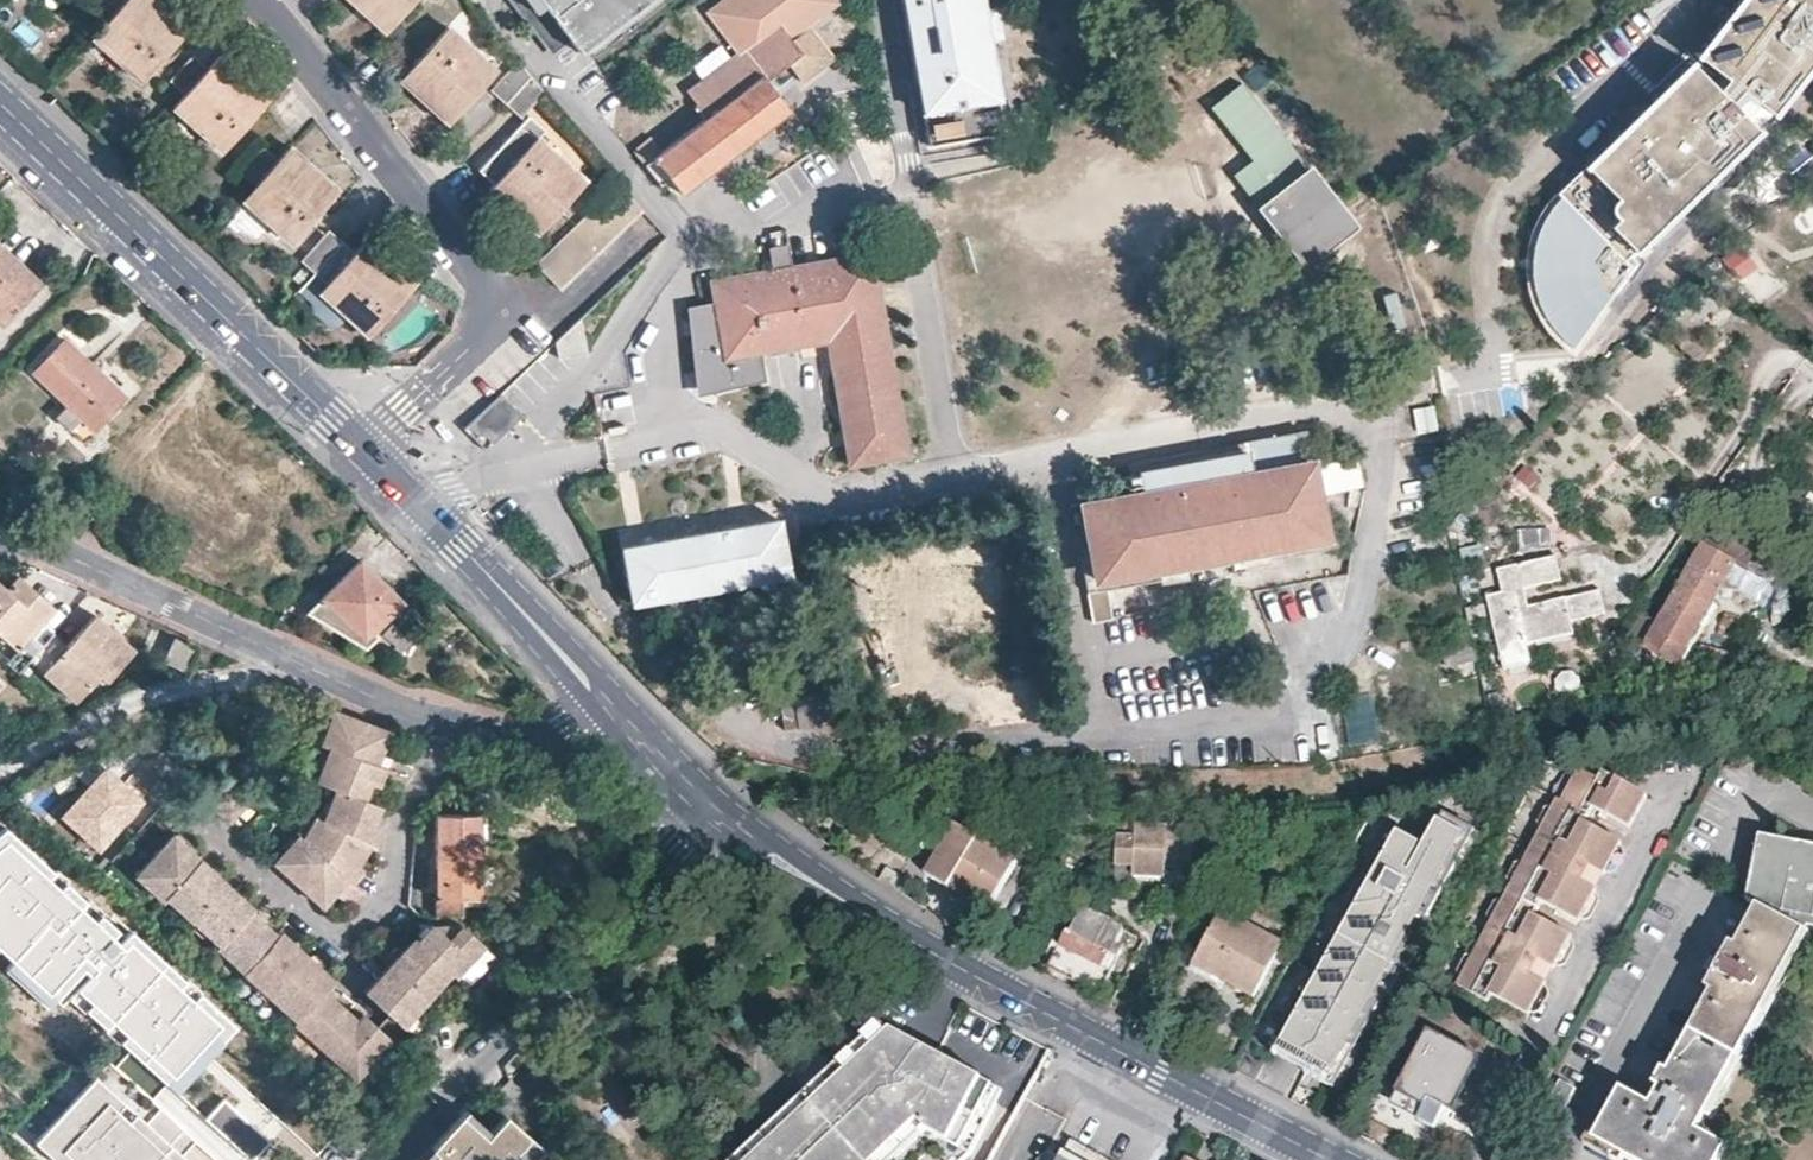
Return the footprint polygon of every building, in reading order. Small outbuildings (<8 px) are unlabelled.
[(90,38),(139,81),(187,27),(174,16),(156,0),(125,0),(105,21),(90,38)] [(105,21),(125,0),(100,0),(92,9),(105,21)] [(385,30),(411,0),(352,0),(365,12),(385,30)] [(590,65),(657,12),(650,3),(654,0),(538,0),(590,65)] [(838,0),(718,0),(704,11),(739,56),(690,93),(694,103),(700,112),(690,120),(693,125),(662,148),(652,135),(634,150),(660,184),(663,181),(669,177),(681,193),(790,111),(767,82),(787,66),(802,55),(790,40),(809,26),(839,2),(838,0)] [(923,112),(960,105),(976,103),(997,99),(987,35),(997,33),(993,11),(983,12),(981,0),(903,0),(923,112)] [(1695,61),(1723,85),(1714,96),(1690,67),(1588,166),(1557,194),(1559,198),(1552,206),(1539,227),(1532,250),(1530,272),(1534,302),(1550,331),(1572,352),(1630,272),(1624,262),(1629,255),(1634,258),(1760,138),(1727,107),(1738,95),(1770,126),(1812,71),(1812,0),(1741,0),(1695,61)] [(405,29),(397,22),(386,34),(394,41),(405,29)] [(424,99),(448,122),(496,68),(447,25),(401,78),(424,99)] [(809,26),(790,40),(802,55),(787,66),(800,81),(831,57),(809,26)] [(170,79),(184,92),(207,66),(193,53),(170,79)] [(184,92),(169,108),(217,150),(266,97),(248,82),(217,55),(207,66),(184,92)] [(506,102),(531,75),(519,60),(493,90),(506,102)] [(521,114),(543,90),(531,75),(506,102),(521,114)] [(584,177),(539,137),(546,130),(528,114),(478,170),(494,184),(490,188),(507,202),(538,230),(584,177)] [(249,189),(241,197),(289,239),(335,186),(314,168),(289,144),(271,163),(249,189)] [(234,175),(249,189),(271,163),(257,150),(234,175)] [(1312,166),(1256,207),(1298,265),(1354,225),(1312,166)] [(629,221),(642,209),(621,182),(605,197),(629,221)] [(629,221),(605,197),(591,210),(616,234),(629,221)] [(616,234),(591,210),(579,223),(603,247),(616,234)] [(603,247),(579,223),(565,236),(589,260),(603,247)] [(300,259),(313,270),(342,239),(329,227),(300,259)] [(589,260),(565,236),(551,250),(575,274),(589,260)] [(388,262),(363,240),(354,249),(342,239),(313,270),(325,281),(316,292),(318,293),(309,302),(311,312),(329,328),(337,328),(346,319),(363,334),(411,282),(388,262)] [(0,247),(0,321),(1,322),(38,283),(0,247)] [(789,268),(785,247),(771,250),(775,270),(789,268)] [(575,274),(551,250),(537,264),(551,279),(560,289),(575,274)] [(713,280),(718,307),(709,308),(709,305),(684,309),(697,387),(760,378),(755,350),(828,339),(849,463),(904,453),(870,254),(789,268),(775,270),(713,280)] [(1755,260),(1742,258),(1741,274),(1754,275),(1755,260)] [(309,274),(301,267),(290,277),(299,285),(309,274)] [(1770,282),(1756,280),(1755,297),(1769,299),(1770,282)] [(1810,321),(1797,315),(1790,327),(1802,334),(1810,321)] [(120,395),(62,338),(32,370),(64,402),(52,414),(76,438),(120,395)] [(503,398),(469,427),(488,450),(522,421),(503,398)] [(1430,404),(1411,409),(1417,432),(1436,427),(1430,404)] [(1144,492),(1082,503),(1090,544),(1097,579),(1085,582),(1087,591),(1108,587),(1162,577),(1183,573),(1184,580),(1192,579),(1191,571),(1189,562),(1231,555),(1232,564),(1233,571),(1244,569),(1242,561),(1260,558),(1337,544),(1335,534),(1326,536),(1320,508),(1312,461),(1307,431),(1243,442),(1245,452),(1201,460),(1182,464),(1139,472),(1144,492)] [(616,544),(625,599),(789,570),(780,515),(616,544)] [(1548,544),(1546,525),(1516,527),(1517,547),(1548,544)] [(1645,646),(1678,666),(1721,592),(1726,593),(1731,592),(1736,591),(1759,604),(1770,585),(1704,546),(1645,646)] [(1223,565),(1232,564),(1231,555),(1189,562),(1191,571),(1201,569),(1223,565)] [(1557,555),(1498,568),(1503,589),(1485,593),(1501,665),(1519,661),(1515,643),(1563,633),(1560,618),(1555,597),(1528,603),(1519,605),(1515,585),(1523,583),(1561,575),(1557,555)] [(1786,557),(1770,585),(1759,604),(1753,614),(1780,633),(1812,581),(1812,575),(1786,557)] [(361,637),(369,630),(399,601),(356,559),(319,596),(361,637)] [(1224,575),(1223,565),(1201,569),(1202,579),(1224,575)] [(27,658),(51,631),(38,620),(49,607),(16,578),(4,590),(0,587),(0,634),(15,647),(27,658)] [(1515,585),(1519,605),(1528,603),(1523,583),(1515,585)] [(1108,587),(1087,591),(1093,620),(1114,615),(1108,587)] [(1555,597),(1560,618),(1592,611),(1587,590),(1555,597)] [(380,642),(369,630),(361,637),(319,596),(304,610),(372,650),(380,642)] [(1617,642),(1637,656),(1656,624),(1634,610),(1617,642)] [(92,615),(87,621),(101,633),(107,627),(92,615)] [(416,632),(399,616),(391,625),(408,641),(416,632)] [(51,631),(27,658),(74,702),(99,675),(106,681),(133,650),(107,627),(101,633),(87,621),(66,644),(51,631)] [(192,647),(170,636),(161,659),(183,669),(192,647)] [(1477,658),(1473,642),(1441,649),(1444,666),(1477,658)] [(27,658),(15,647),(12,651),(14,653),(4,662),(15,672),(27,658)] [(1727,663),(1709,657),(1705,669),(1722,675),(1727,663)] [(1581,678),(1573,671),(1563,672),(1556,681),(1557,691),(1567,698),(1575,696),(1580,692),(1582,685),(1581,678)] [(1018,696),(1014,681),(1004,682),(1007,698),(1018,696)] [(1001,682),(982,684),(986,701),(1004,698),(1001,682)] [(1510,725),(1501,691),(1488,694),(1496,728),(1510,725)] [(834,722),(829,692),(779,700),(784,730),(834,722)] [(374,723),(346,712),(334,742),(371,756),(377,742),(383,745),(389,730),(385,728),(374,723)] [(370,776),(377,759),(371,756),(334,742),(320,777),(339,784),(355,790),(362,774),(370,776)] [(120,805),(125,811),(140,795),(136,791),(157,768),(140,752),(118,774),(110,767),(92,785),(87,780),(59,809),(95,842),(116,820),(112,814),(120,805)] [(1606,868),(1619,844),(1622,839),(1586,821),(1594,806),(1629,824),(1646,794),(1602,770),(1597,777),(1581,769),(1564,799),(1557,795),(1456,985),(1488,1002),(1491,996),(1527,1015),(1529,1011),(1543,986),(1545,983),(1525,972),(1534,957),(1553,967),(1555,964),(1568,939),(1570,935),(1535,916),(1542,902),(1578,921),(1580,916),(1594,892),(1596,887),(1578,877),(1586,863),(1604,872),(1606,868)] [(225,777),(213,789),(211,791),(224,802),(217,809),(231,820),(251,799),(225,777)] [(367,835),(369,836),(376,818),(367,814),(373,797),(355,790),(339,784),(326,815),(367,835)] [(224,802),(211,791),(205,798),(217,809),(224,802)] [(116,820),(125,811),(120,805),(112,814),(116,820)] [(326,815),(323,814),(303,835),(350,877),(361,865),(357,861),(367,835),(326,815)] [(485,814),(432,815),(433,866),(423,866),(423,882),(433,882),(434,913),(460,913),(459,898),(478,897),(477,864),(477,840),(487,840),(485,814)] [(923,871),(948,886),(956,869),(968,877),(964,885),(989,900),(1012,861),(950,824),(923,871)] [(1396,833),(1282,1048),(1341,1079),(1468,838),(1439,824),(1426,848),(1396,833)] [(1117,868),(1138,869),(1168,869),(1194,870),(1195,828),(1137,827),(1137,839),(1119,839),(1117,868)] [(173,830),(164,840),(176,852),(186,841),(173,830)] [(299,833),(274,860),(298,881),(305,874),(311,879),(305,887),(323,903),(336,890),(349,903),(363,888),(350,877),(303,835),(299,833)] [(1746,899),(1759,909),(1773,837),(1760,835),(1746,899)] [(46,1008),(63,993),(178,1091),(235,1026),(133,927),(120,940),(0,836),(0,965),(46,1008)] [(1759,909),(1737,949),(1732,946),(1707,990),(1713,993),(1669,1072),(1664,1070),(1655,1087),(1659,1090),(1649,1106),(1623,1090),(1594,1142),(1627,1159),(1721,1159),(1727,1149),(1697,1132),(1809,929),(1812,930),(1812,846),(1773,837),(1759,909)] [(135,871),(160,894),(163,891),(188,864),(198,852),(186,841),(176,852),(164,840),(135,871)] [(1625,847),(1619,844),(1606,868),(1611,871),(1618,869),(1626,852),(1625,847)] [(212,865),(198,852),(188,864),(202,875),(212,865)] [(163,891),(190,916),(215,887),(225,877),(212,865),(202,875),(188,864),(163,891)] [(502,864),(477,864),(478,897),(504,896),(502,864)] [(956,869),(948,886),(985,908),(989,900),(964,885),(968,877),(956,869)] [(1168,869),(1138,869),(1137,878),(1168,879),(1168,869)] [(298,881),(305,887),(311,879),(305,874),(298,881)] [(237,888),(225,877),(215,887),(227,899),(237,888)] [(215,887),(190,916),(216,940),(238,915),(249,904),(251,901),(237,888),(227,899),(215,887)] [(1599,896),(1594,892),(1580,916),(1586,920),(1591,919),(1599,901),(1599,896)] [(249,904),(238,915),(251,926),(261,915),(249,904)] [(1287,945),(1224,911),(1197,962),(1260,996),(1287,945)] [(1072,980),(1096,994),(1118,958),(1111,953),(1121,935),(1080,912),(1049,966),(1072,980)] [(216,940),(214,942),(242,968),(270,937),(277,929),(261,915),(251,926),(238,915),(216,940)] [(455,976),(484,943),(461,920),(429,920),(430,922),(435,933),(423,945),(451,972),(455,976)] [(435,933),(430,922),(416,938),(423,945),(435,933)] [(293,940),(279,927),(277,929),(270,937),(284,950),(293,940)] [(416,938),(413,935),(401,948),(411,958),(399,971),(428,998),(451,972),(423,945),(416,938)] [(270,937),(242,968),(268,991),(296,961),(305,951),(293,940),(284,950),(270,937)] [(1568,939),(1555,964),(1560,966),(1567,964),(1574,950),(1575,943),(1568,939)] [(401,948),(389,961),(399,971),(411,958),(401,948)] [(310,973),(319,964),(305,951),(296,961),(310,973)] [(321,988),(329,979),(331,973),(319,964),(310,973),(296,961),(268,991),(295,1016),(312,998),(321,988)] [(389,961),(375,976),(386,986),(374,999),(402,1026),(428,998),(399,971),(389,961)] [(386,986),(375,976),(363,988),(374,999),(386,986)] [(1543,986),(1529,1011),(1534,1014),(1541,1010),(1548,997),(1548,989),(1543,986)] [(336,1000),(321,988),(312,998),(325,1010),(336,1000)] [(355,1018),(346,1008),(336,1000),(325,1010),(312,998),(295,1016),(293,1019),(327,1050),(355,1018)] [(355,1018),(327,1050),(355,1075),(390,1037),(362,1011),(355,1018)] [(893,1031),(882,1025),(777,1121),(785,1130),(893,1031)] [(893,1031),(785,1130),(794,1139),(781,1152),(772,1142),(752,1159),(879,1159),(920,1123),(927,1131),(950,1143),(970,1154),(998,1104),(994,1086),(936,1055),(893,1031)] [(1474,1065),(1423,1038),(1398,1084),(1449,1112),(1474,1065)] [(175,1102),(229,1152),(271,1107),(216,1057),(175,1102)] [(1574,1087),(1559,1079),(1542,1112),(1556,1119),(1574,1087)] [(1005,1092),(994,1086),(998,1104),(1005,1092)] [(137,1115),(129,1124),(126,1122),(133,1115),(103,1087),(38,1156),(43,1159),(186,1159),(137,1115)] [(464,1107),(452,1120),(416,1159),(525,1159),(539,1144),(504,1112),(489,1129),(464,1107)] [(785,1130),(777,1121),(764,1133),(772,1142),(781,1152),(794,1139),(785,1130)] [(920,1123),(879,1159),(896,1159),(927,1131),(920,1123)] [(764,1133),(735,1159),(752,1159),(772,1142),(764,1133)] [(1073,1144),(1071,1143),(1061,1159),(1101,1159),(1073,1144)] [(9,1159),(0,1150),(0,1159),(8,1159),(9,1159)]
